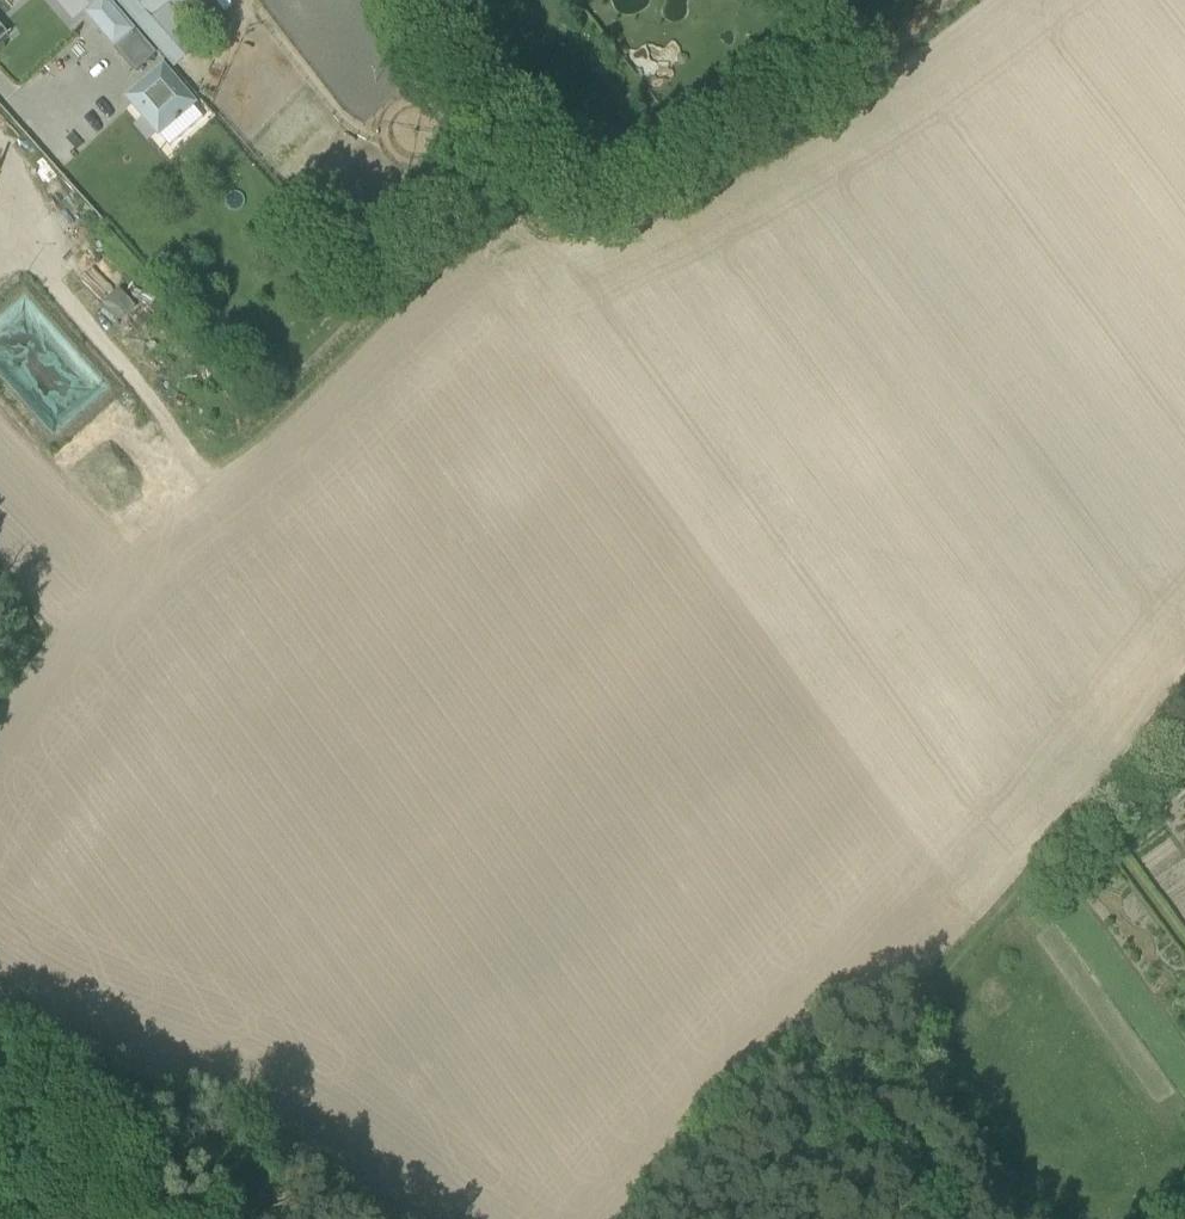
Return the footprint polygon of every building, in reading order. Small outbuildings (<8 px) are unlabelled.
[(86,13),(136,71),(154,56),(106,0),(102,0),(86,13)] [(173,69),(202,43),(180,18),(191,9),(183,0),(113,0),(173,69)] [(12,32),(0,19),(0,43),(12,32)] [(144,84),(127,98),(135,106),(145,118),(158,134),(158,133),(170,147),(203,118),(192,105),(194,103),(164,67),(144,84)]
